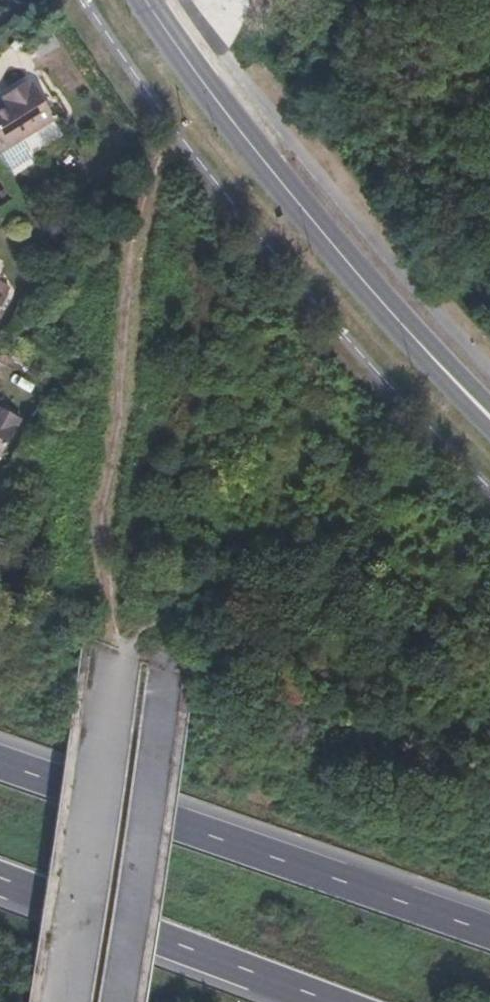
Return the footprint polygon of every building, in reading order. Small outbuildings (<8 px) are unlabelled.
[(4,92),(6,95),(0,99),(0,148),(46,119),(22,80),(4,92)] [(13,420),(0,412),(0,443),(13,420)]
